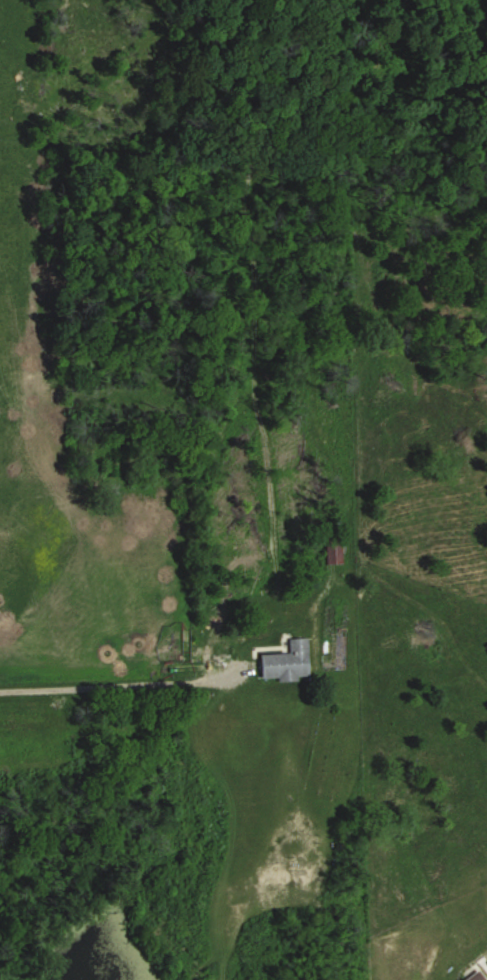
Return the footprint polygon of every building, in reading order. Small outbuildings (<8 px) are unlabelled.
[(325,537),(327,564),(343,563),(342,536),(325,537)] [(290,653),(261,654),(262,680),(310,678),(308,638),(289,639),(290,653)] [(478,971),(465,979),(485,979),(478,971)]
